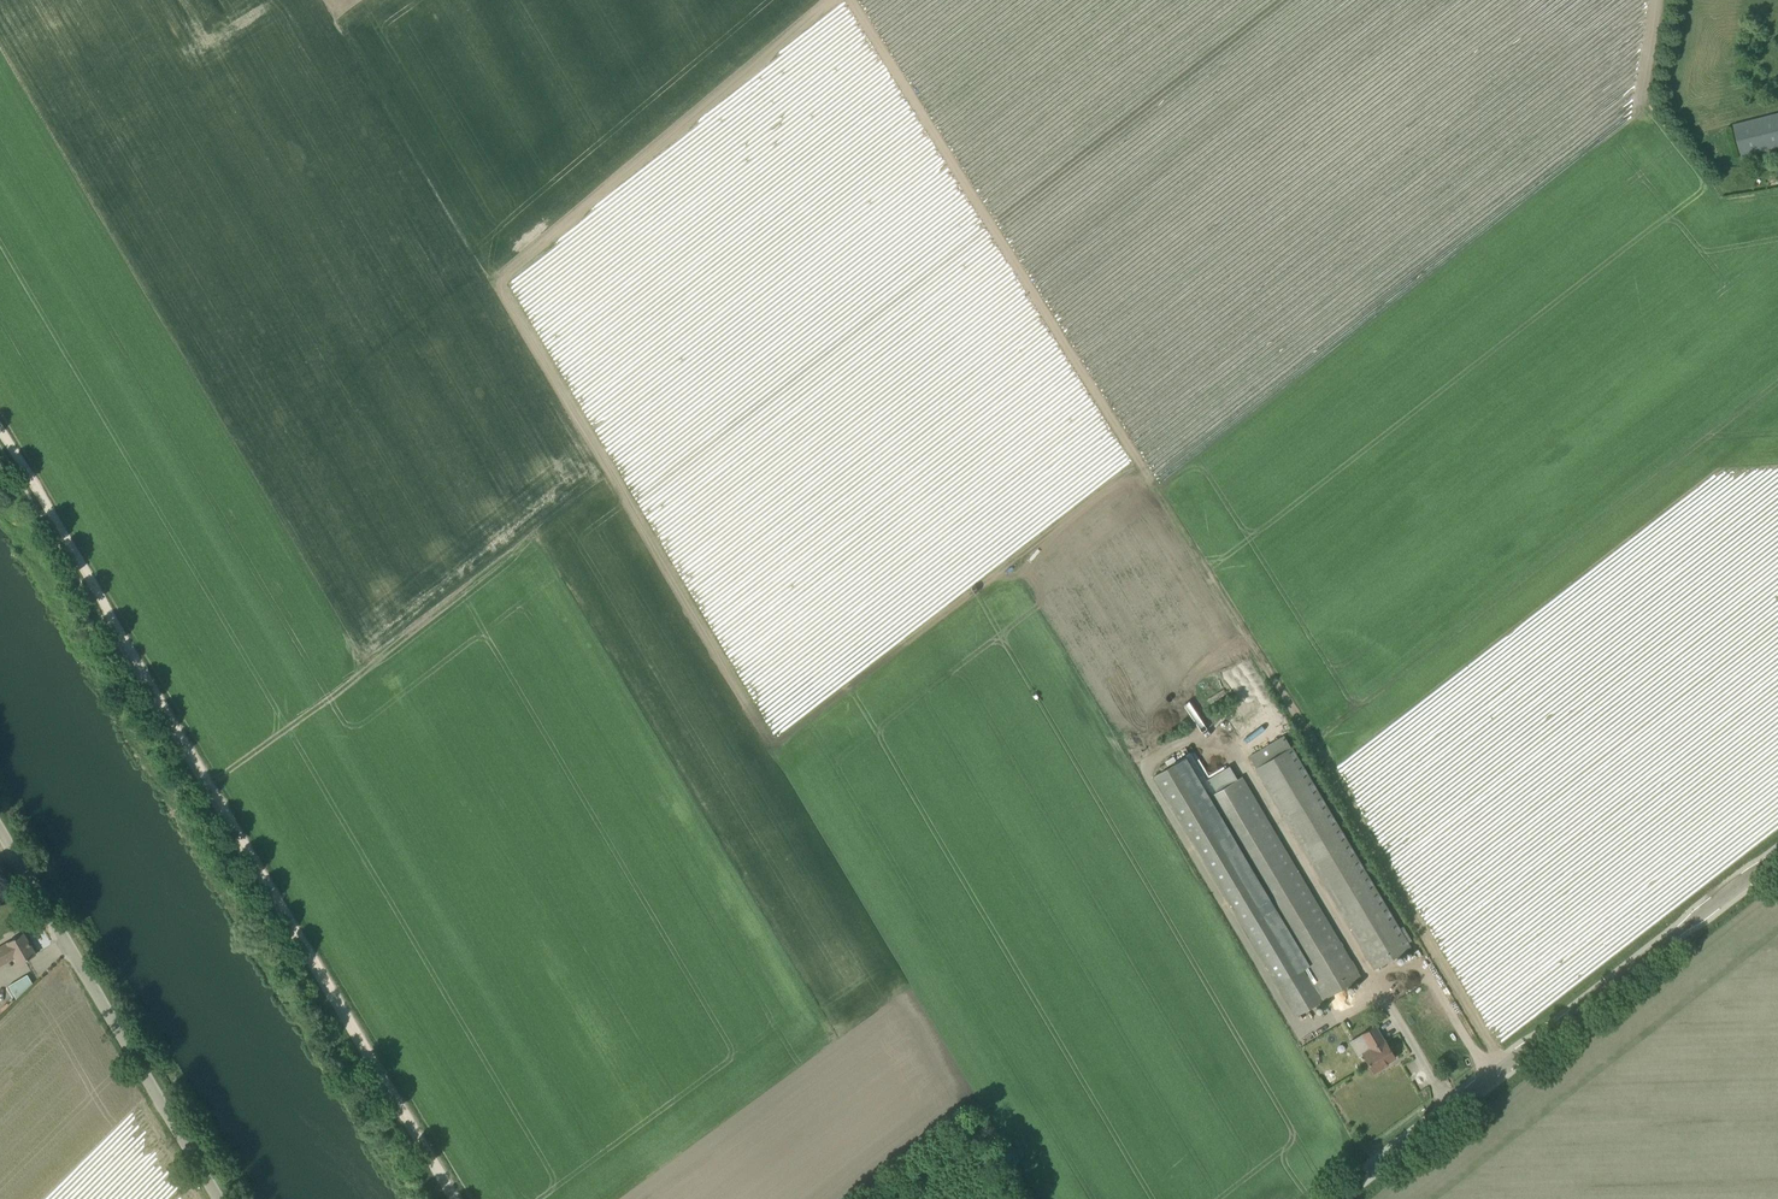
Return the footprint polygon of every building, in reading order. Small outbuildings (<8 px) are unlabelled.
[(1777,145),(1777,114),(1735,124),(1743,154),(1777,145)] [(1408,943),(1402,932),(1285,735),(1249,756),(1375,969),(1411,948),(1410,946),(1411,946),(1409,942),(1408,943)] [(1297,1016),(1322,1000),(1179,760),(1154,775),(1297,1016)] [(1325,999),(1361,977),(1241,776),(1205,798),(1325,999)] [(1328,894),(1290,826),(1279,832),(1319,902),(1326,898),(1325,895),(1328,894)] [(0,947),(0,966),(16,957),(19,964),(36,954),(24,933),(0,947)] [(28,974),(21,978),(27,988),(33,982),(28,974)] [(1370,1029),(1366,1032),(1363,1033),(1372,1049),(1363,1054),(1374,1072),(1384,1067),(1383,1065),(1388,1062),(1396,1057),(1385,1040),(1376,1026),(1370,1029)]
